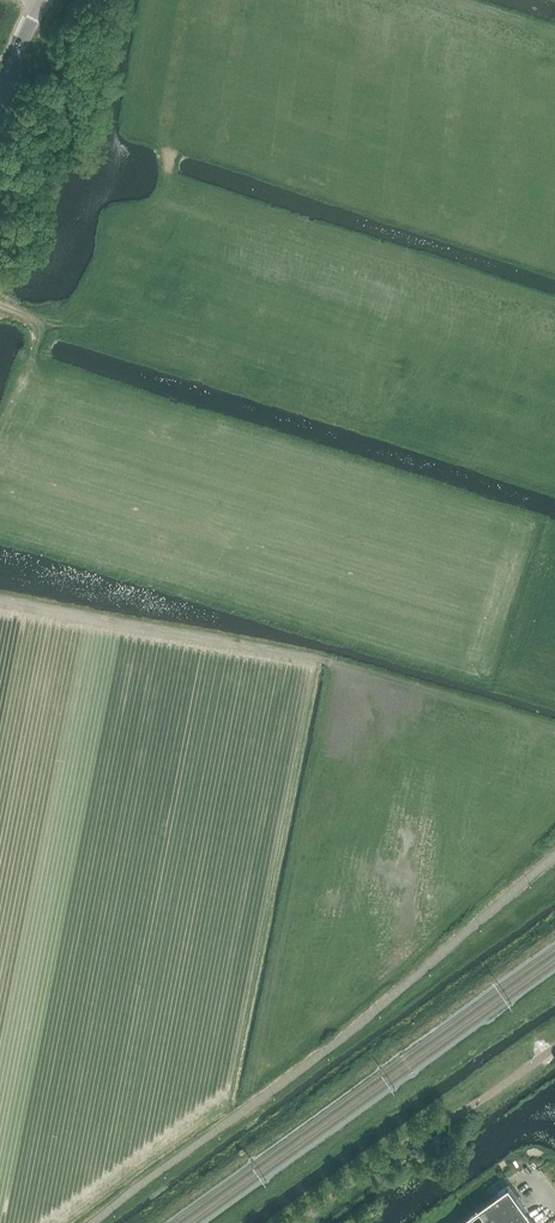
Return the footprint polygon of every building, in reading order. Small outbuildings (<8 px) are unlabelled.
[(507,1186),(455,1222),(534,1222),(507,1186)]
